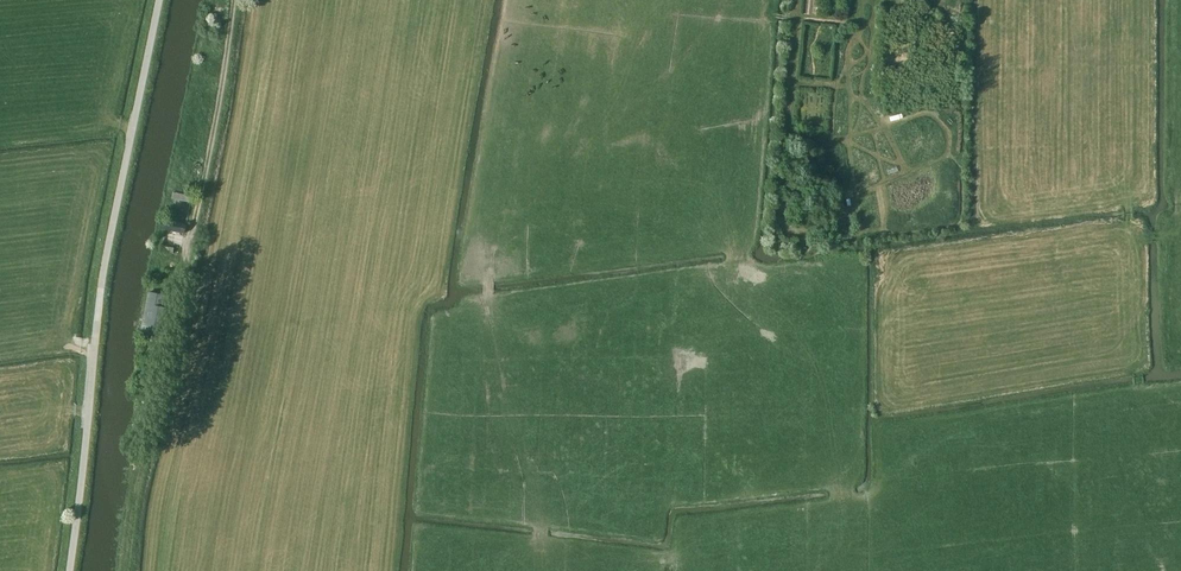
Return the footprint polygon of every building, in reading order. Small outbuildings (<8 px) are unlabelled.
[(160,229),(185,234),(187,224),(162,219),(160,229)] [(157,324),(161,325),(165,307),(163,307),(165,294),(149,291),(141,331),(154,334),(157,324)]
